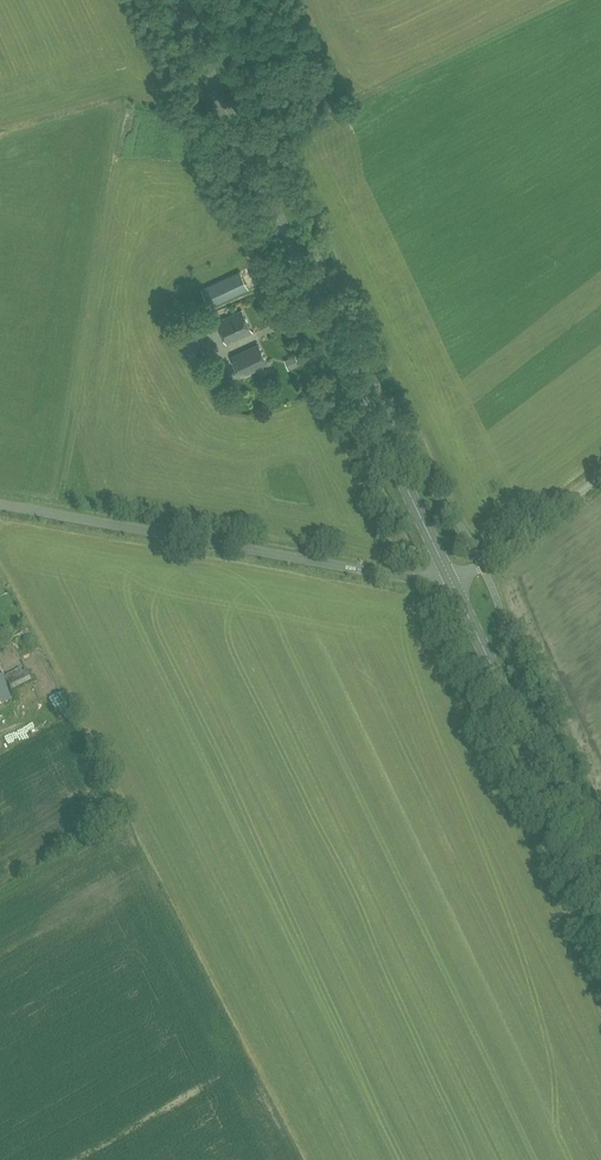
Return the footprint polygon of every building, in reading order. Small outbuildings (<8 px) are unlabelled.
[(210,307),(212,306),(249,289),(241,270),(202,289),(210,307)] [(185,317),(186,302),(173,301),(171,315),(185,317)] [(227,343),(252,331),(243,309),(217,321),(227,343)] [(241,373),(267,362),(259,344),(234,356),(241,373)] [(295,355),(285,360),(289,370),(300,365),(295,355)] [(24,671),(22,667),(4,675),(11,690),(31,680),(26,669),(24,671)] [(11,700),(0,677),(0,705),(11,700)]
